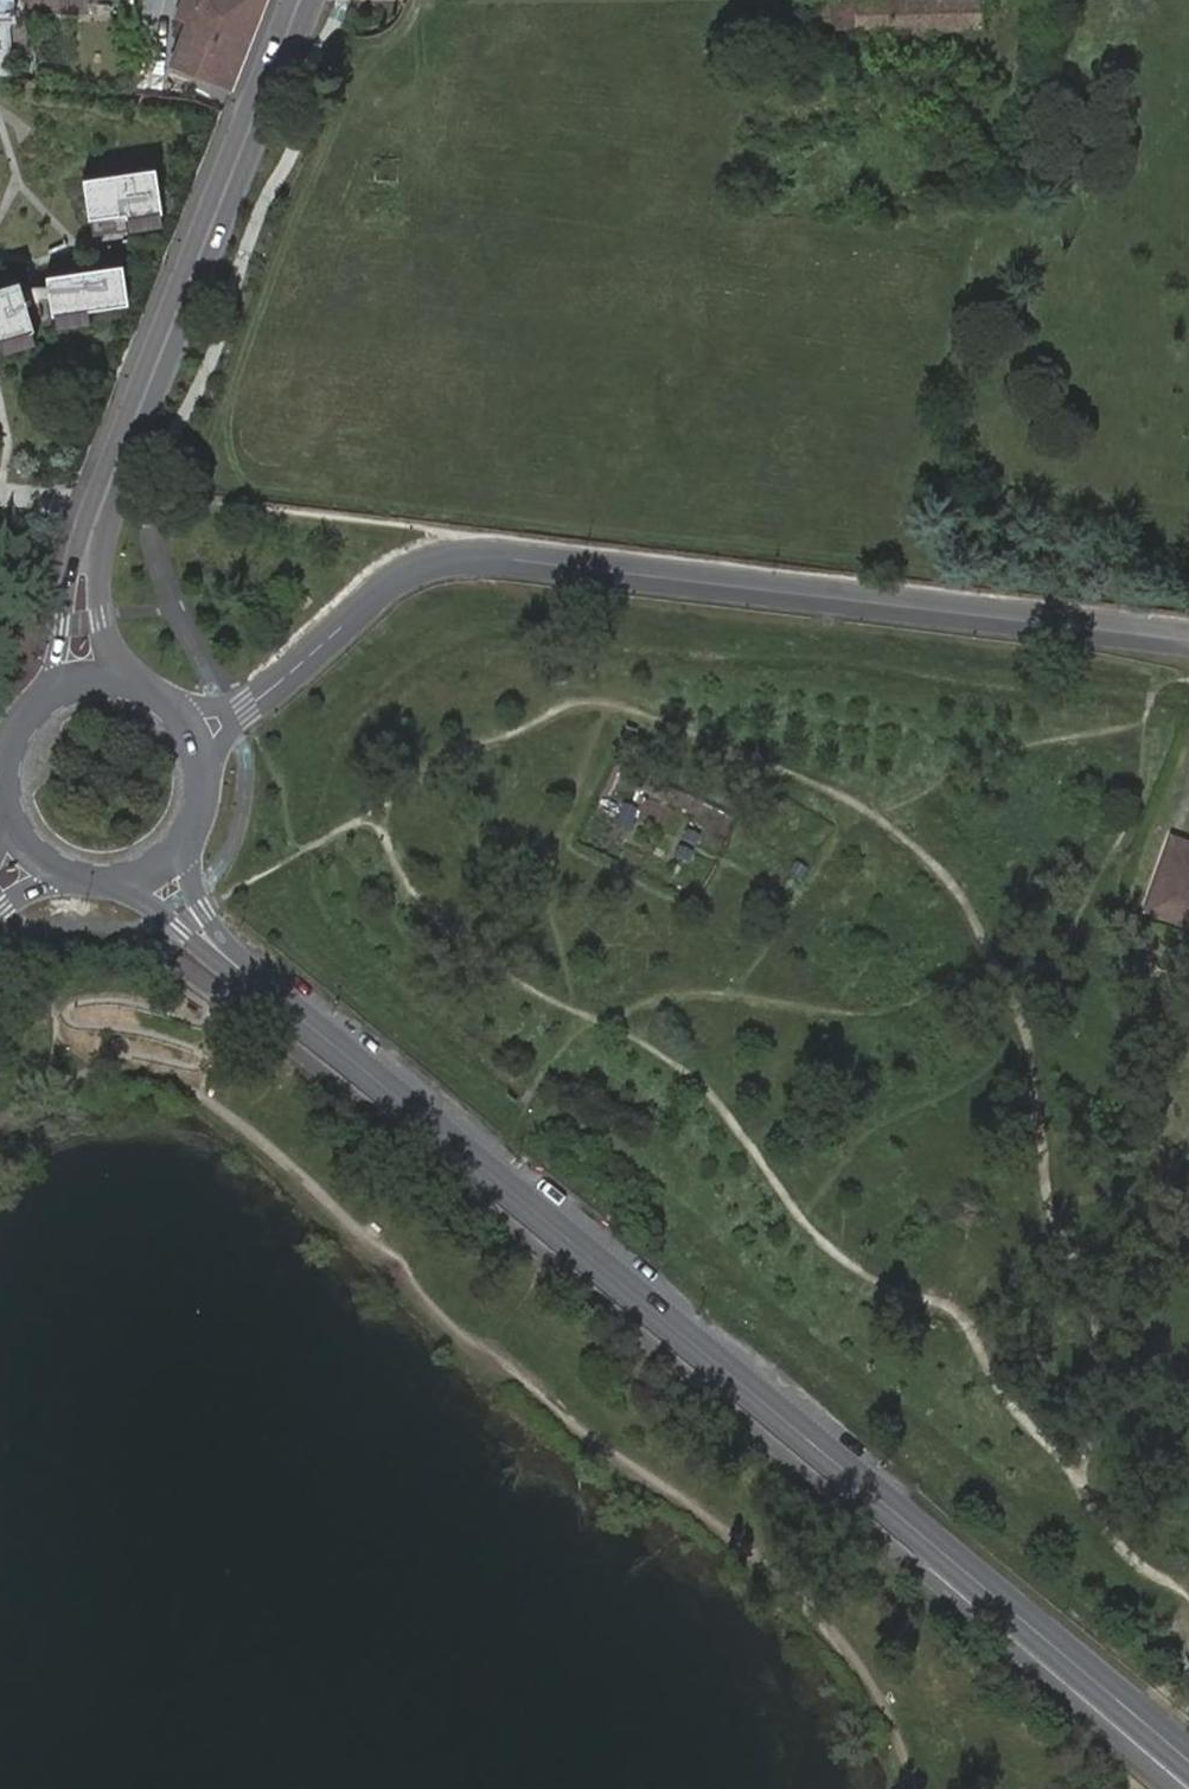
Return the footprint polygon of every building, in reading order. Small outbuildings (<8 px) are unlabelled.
[(170,66),(231,90),(266,0),(183,0),(180,7),(191,11),(189,19),(170,66)] [(854,31),(983,27),(982,0),(853,0),(854,31)] [(180,7),(178,14),(189,19),(191,11),(180,7)] [(154,168),(81,179),(87,218),(111,215),(122,213),(124,213),(125,218),(160,213),(154,168)] [(125,231),(122,213),(111,215),(113,233),(125,231)] [(120,265),(44,276),(46,286),(48,300),(50,315),(126,304),(120,265)] [(0,286),(0,339),(32,330),(24,304),(19,287),(18,281),(0,286)] [(46,286),(19,287),(24,304),(48,300),(46,286)] [(1161,927),(1188,938),(1188,856),(1161,927)]
